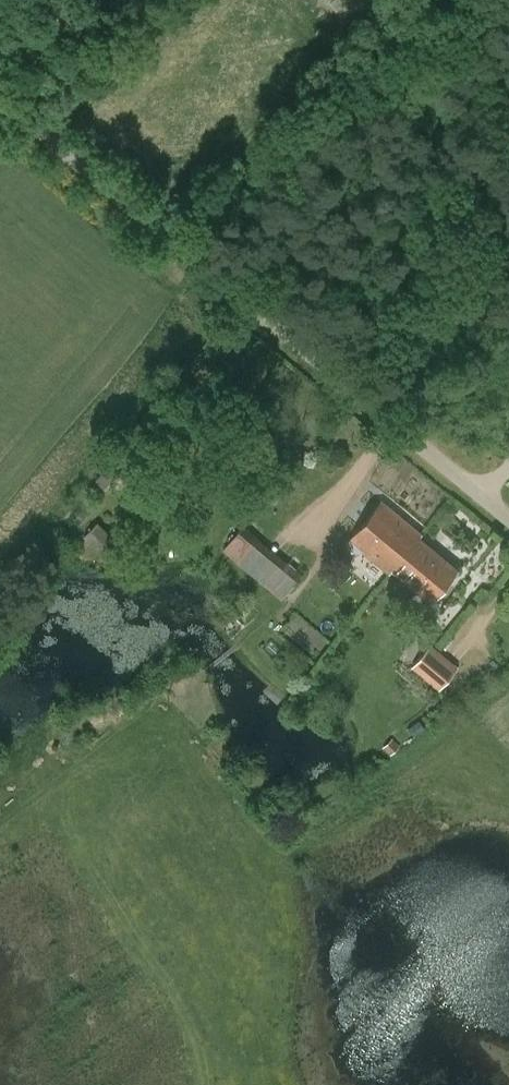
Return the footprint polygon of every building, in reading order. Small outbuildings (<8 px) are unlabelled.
[(98,481),(110,491),(130,468),(117,457),(98,481)] [(390,574),(393,570),(392,570),(418,539),(419,539),(421,536),(381,503),(350,540),(390,574)] [(97,523),(83,538),(103,557),(117,542),(97,523)] [(223,549),(281,600),(302,576),(243,526),(223,549)] [(392,570),(393,570),(431,603),(458,572),(419,539),(418,539),(392,570)] [(457,666),(431,645),(412,670),(438,690),(457,666)]
